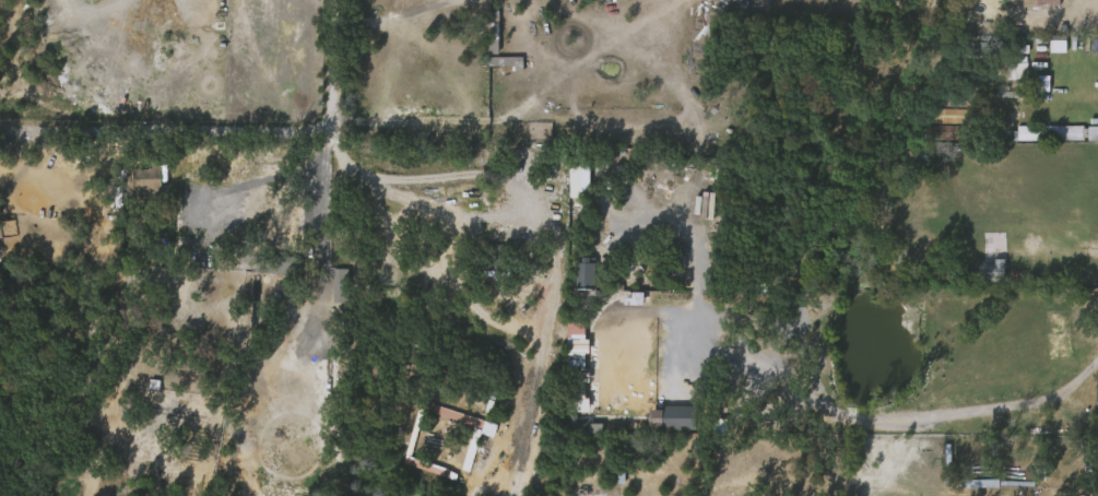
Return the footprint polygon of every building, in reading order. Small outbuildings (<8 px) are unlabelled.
[(526,57),(526,72),(517,72),(517,67),(488,66),(488,57),(526,57)] [(995,73),(996,89),(1016,88),(1016,73),(995,73)] [(976,92),(976,107),(935,106),(935,91),(976,92)] [(970,123),(930,122),(930,108),(970,109),(970,123)] [(963,140),(925,139),(925,125),(963,126),(963,140)] [(1089,126),(1097,126),(1097,140),(1089,140),(1089,138),(1084,138),(1084,140),(994,140),(994,131),(1018,131),(1018,126),(1084,126),(1084,128),(1089,128),(1089,126)] [(951,135),(916,134),(916,150),(950,151),(951,135)] [(1071,136),(1025,135),(1025,144),(1012,144),(1012,150),(1029,150),(1029,149),(1071,149),(1071,136)] [(143,194),(135,194),(135,168),(163,168),(163,190),(143,190),(143,194)] [(123,199),(151,198),(151,178),(123,178),(123,199)] [(1001,282),(979,283),(978,264),(990,264),(990,260),(1001,259),(1001,282)] [(969,271),(970,289),(994,289),(993,271),(969,271)] [(584,297),(583,272),(566,272),(567,297),(584,297)] [(650,416),(651,439),(685,438),(685,415),(650,416)] [(1086,428),(1086,442),(1097,442),(1097,429),(1086,428)]
